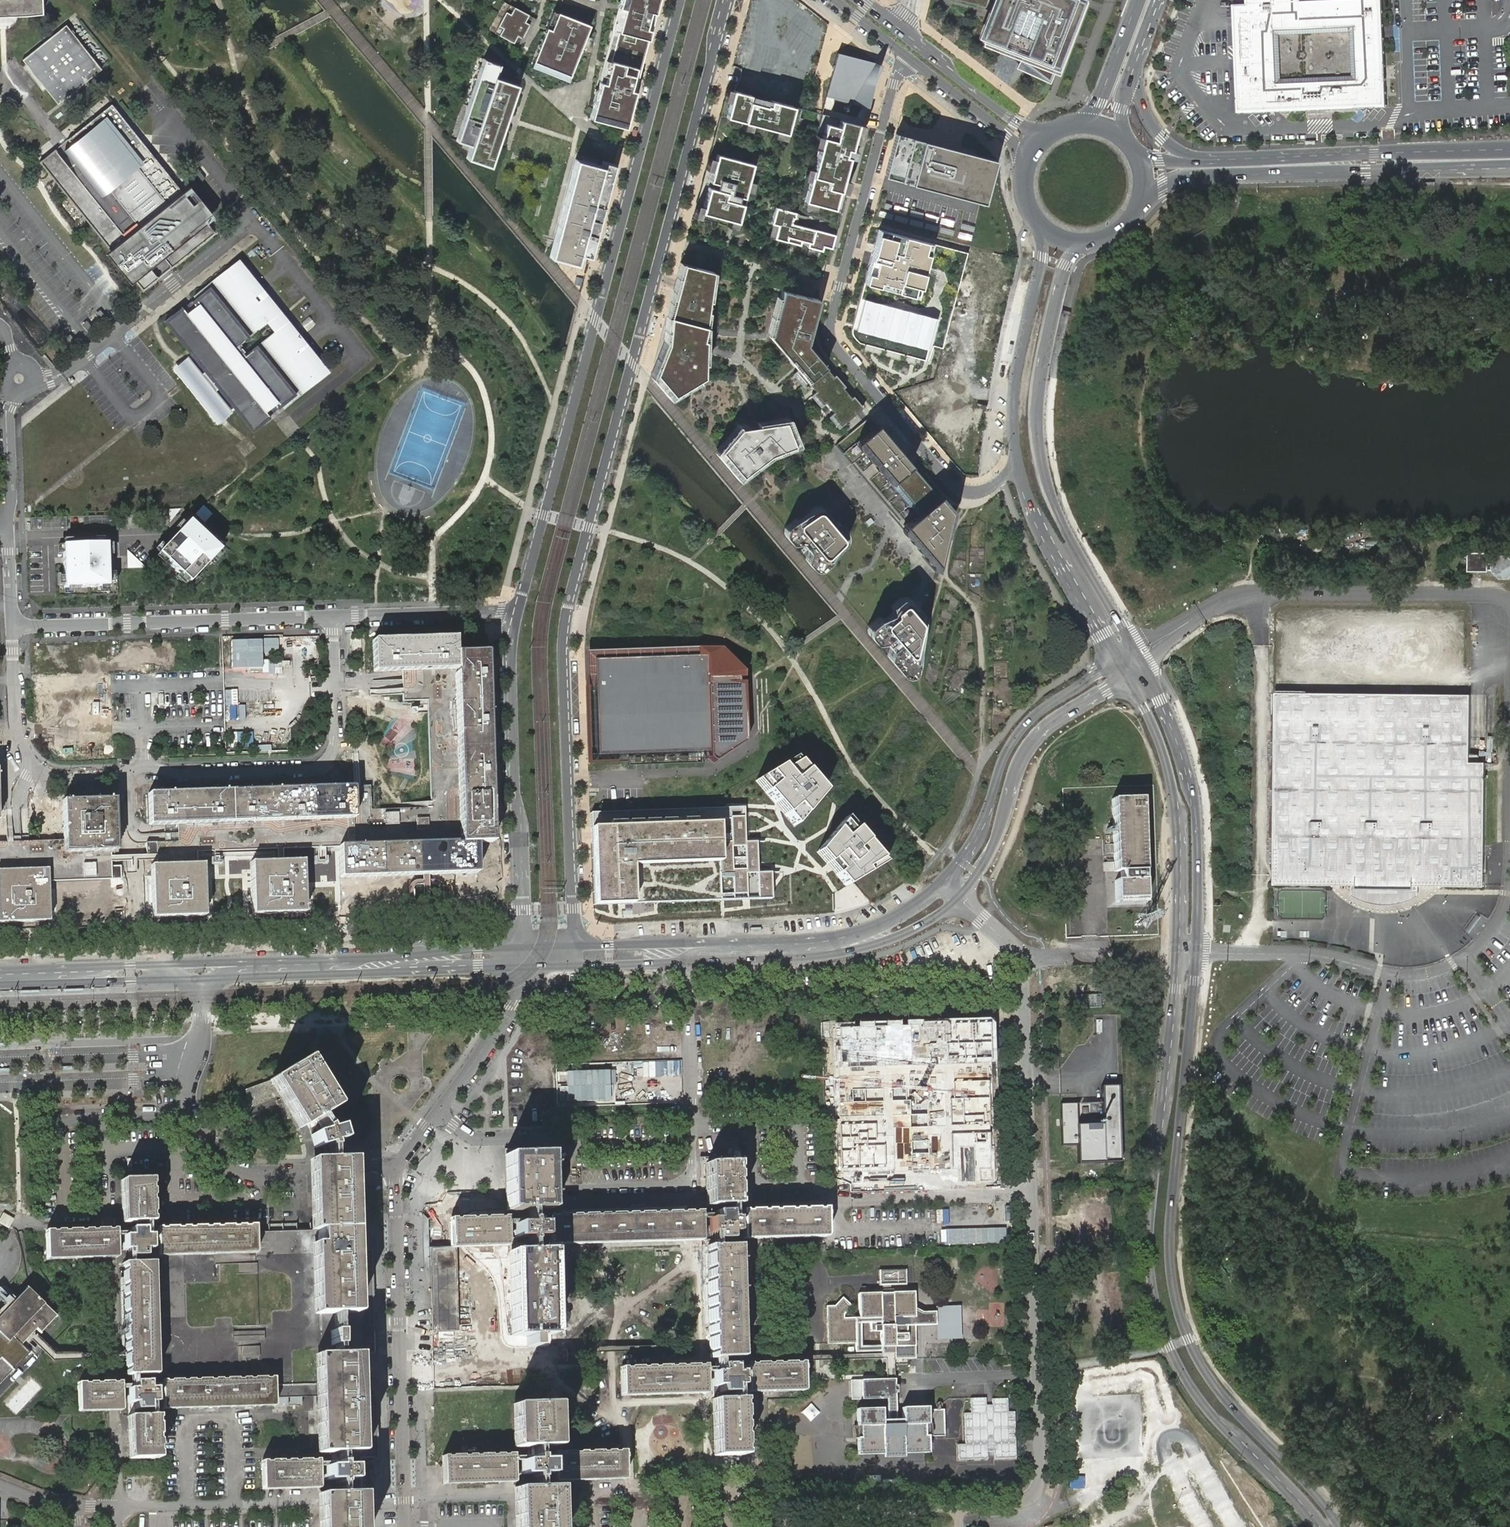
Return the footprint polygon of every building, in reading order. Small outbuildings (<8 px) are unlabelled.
[(3,12),(6,12),(9,13),(11,13),(13,14),(15,14),(17,16),(27,15),(43,15),(42,0),(0,0),(0,12),(3,12)] [(626,0),(620,0),(589,117),(624,126),(626,122),(596,114),(626,0)] [(658,0),(626,0),(596,114),(626,122),(658,0)] [(987,8),(973,36),(982,39),(980,44),(1018,60),(1015,68),(1049,83),(1055,69),(1059,70),(1073,32),(1084,4),(1070,0),(958,0),(987,8)] [(1247,4),(1234,5),(1239,113),(1387,106),(1382,0),(1347,0),(1247,4)] [(534,18),(510,5),(495,33),(518,46),(534,18)] [(546,42),(557,12),(553,10),(542,40),(546,42)] [(569,75),(589,24),(557,12),(546,42),(542,40),(534,61),(569,75)] [(537,20),(534,18),(518,46),(521,47),(537,20)] [(66,25),(22,60),(58,104),(102,69),(66,25)] [(825,96),(830,97),(840,59),(879,69),(880,64),(837,53),(825,96)] [(484,59),(457,140),(471,145),(467,157),(490,165),(515,91),(512,89),(514,83),(495,77),(499,65),(484,59)] [(840,59),(830,97),(869,107),(879,69),(840,59)] [(568,79),(569,75),(534,61),(532,65),(568,79)] [(806,110),(726,89),(694,209),(736,220),(745,186),(794,199),(785,233),(802,237),(803,233),(810,235),(809,240),(824,244),(825,240),(833,242),(864,125),(806,110)] [(114,107),(112,103),(68,138),(75,146),(68,151),(70,154),(63,160),(55,149),(39,162),(44,168),(46,166),(92,223),(90,224),(143,291),(158,279),(149,267),(163,256),(172,268),(215,233),(205,220),(184,194),(131,128),(129,129),(112,108),(114,107)] [(114,107),(112,108),(129,129),(131,128),(114,107)] [(993,159),(895,134),(884,177),(982,202),(993,159)] [(589,256),(612,169),(575,159),(549,256),(575,263),(578,253),(589,256)] [(92,223),(46,166),(44,168),(51,177),(90,224),(92,223)] [(191,188),(184,194),(205,220),(212,215),(191,188)] [(927,223),(928,208),(898,204),(896,220),(927,223)] [(964,256),(878,233),(852,333),(858,341),(924,359),(928,342),(940,345),(964,256)] [(650,368),(671,392),(695,375),(685,359),(687,353),(701,358),(703,321),(712,267),(678,258),(667,312),(663,341),(650,368)] [(256,283),(238,261),(196,295),(198,298),(193,302),(197,307),(188,314),(183,308),(167,321),(193,354),(235,406),(252,428),(269,415),(264,408),(273,401),(276,406),(282,402),(284,405),(326,371),(308,349),(299,338),(304,334),(266,288),(262,291),(256,283)] [(266,288),(260,280),(256,283),(262,291),(266,288)] [(818,299),(782,289),(774,317),(772,316),(767,334),(843,424),(861,409),(806,344),(818,299)] [(100,310),(96,313),(103,322),(107,319),(100,310)] [(94,329),(87,321),(82,324),(89,333),(94,329)] [(77,343),(70,334),(65,338),(73,347),(77,343)] [(312,345),(304,334),(299,338),(308,349),(312,345)] [(65,353),(57,344),(52,348),(60,357),(65,353)] [(702,376),(701,358),(687,353),(685,359),(695,375),(702,376)] [(671,392),(650,368),(650,376),(667,396),(671,392)] [(217,388),(205,372),(198,378),(210,393),(217,388)] [(870,416),(836,444),(937,564),(949,509),(870,416)] [(719,449),(740,474),(762,458),(769,453),(793,446),(784,419),(757,424),(761,435),(750,442),(740,428),(738,426),(719,449)] [(761,435),(757,424),(740,428),(750,442),(761,435)] [(740,474),(719,449),(715,453),(736,478),(740,474)] [(814,505),(806,512),(822,531),(832,523),(817,505),(816,505),(815,505),(814,505)] [(37,522),(38,509),(27,508),(27,522),(37,522)] [(822,531),(806,512),(787,528),(786,529),(786,530),(786,531),(792,538),(802,540),(808,548),(808,556),(815,564),(815,565),(816,565),(817,565),(845,541),(846,540),(846,539),(846,538),(832,523),(822,531)] [(158,554),(189,583),(219,551),(188,522),(158,554)] [(107,544),(63,545),(64,588),(108,586),(107,544)] [(1469,553),(1469,571),(1489,572),(1489,569),(1493,569),(1495,573),(1497,576),(1501,578),(1505,578),(1509,577),(1509,556),(1508,555),(1505,555),(1499,556),(1496,558),(1494,561),(1493,564),(1489,564),(1489,553),(1469,553)] [(919,617),(905,600),(904,600),(903,600),(894,607),(892,613),(887,617),(881,618),(870,627),(870,628),(870,629),(870,630),(876,637),(883,637),(890,645),(889,652),(903,669),(905,670),(906,670),(907,669),(908,668),(919,617)] [(375,671),(402,671),(455,670),(456,674),(454,674),(460,843),(476,842),(492,842),(486,653),(485,652),(455,653),(455,637),(374,640),(373,640),(373,641),(372,641),(374,670),(375,671)] [(696,657),(592,660),(596,756),(629,756),(630,767),(703,764),(708,761),(714,763),(746,743),(743,680),(743,673),(722,649),(696,648),(696,657)] [(1471,697),(1276,694),(1276,710),(1273,885),(1351,887),(1356,887),(1356,890),(1374,891),(1412,891),(1413,887),(1417,887),(1483,888),(1483,884),(1485,765),(1470,764),(1471,697)] [(832,793),(800,756),(755,779),(799,830),(832,793)] [(151,825),(178,824),(346,819),(353,819),(354,819),(354,786),(150,793),(149,793),(149,794),(148,794),(148,795),(149,824),(149,825),(150,825),(151,825)] [(1141,798),(1111,799),(1113,844),(1105,845),(1105,864),(1114,864),(1114,872),(1120,872),(1120,880),(1114,880),(1115,902),(1144,901),(1141,798)] [(63,801),(64,840),(65,853),(112,851),(117,851),(115,799),(63,801)] [(695,806),(592,809),(595,902),(775,896),(774,871),(761,871),(760,840),(749,840),(748,804),(695,806)] [(385,813),(385,825),(398,825),(398,813),(385,813)] [(892,863),(851,814),(819,851),(849,886),(892,863)] [(417,819),(417,828),(428,829),(428,820),(417,819)] [(48,869),(48,881),(113,879),(112,861),(112,856),(112,851),(65,853),(64,840),(29,841),(21,841),(12,842),(7,842),(0,842),(0,870),(48,869)] [(155,842),(146,844),(148,855),(157,854),(155,842)] [(477,872),(476,842),(460,843),(455,843),(456,842),(354,845),(347,845),(339,845),(339,847),(340,877),(423,875),(428,875),(476,873),(477,873),(477,872)] [(251,862),(253,914),(305,912),(303,860),(283,861),(278,861),(251,862)] [(197,864),(157,865),(151,866),(153,917),(205,916),(204,886),(204,883),(203,864),(197,864)] [(49,921),(48,891),(48,883),(48,881),(48,869),(0,870),(0,923),(49,921)] [(272,1080),(301,1128),(304,1126),(315,1119),(320,1117),(330,1110),(333,1109),(333,1108),(304,1061),(301,1063),(275,1078),(272,1080)] [(1082,1102),(1063,1102),(1064,1145),(1081,1145),(1081,1163),(1127,1162),(1126,1084),(1108,1084),(1108,1123),(1082,1124),(1082,1102)] [(318,1124),(310,1130),(312,1135),(316,1149),(325,1146),(327,1146),(328,1150),(333,1148),(331,1144),(334,1143),(342,1141),(338,1127),(327,1131),(326,1127),(321,1129),(318,1124)] [(506,1154),(507,1213),(549,1212),(548,1153),(506,1154)] [(353,1313),(351,1229),(350,1222),(348,1160),(345,1161),(335,1161),(333,1161),(328,1161),(325,1161),(315,1161),(311,1161),(314,1231),(317,1231),(318,1245),(318,1266),(320,1314),(333,1314),(336,1314),(353,1313)] [(736,1204),(734,1163),(709,1164),(710,1206),(714,1206),(728,1205),(732,1205),(737,1205),(737,1204),(736,1204)] [(130,1222),(144,1222),(148,1221),(153,1222),(152,1207),(152,1179),(124,1180),(125,1222),(130,1222)] [(728,1212),(728,1205),(714,1206),(714,1212),(715,1215),(715,1219),(708,1219),(708,1233),(711,1233),(715,1233),(715,1240),(729,1240),(729,1233),(736,1233),(736,1232),(735,1222),(735,1219),(732,1219),(729,1219),(729,1215),(728,1212)] [(749,1211),(742,1211),(742,1215),(742,1219),(742,1222),(743,1232),(743,1237),(826,1235),(826,1208),(749,1211)] [(462,1218),(461,1210),(450,1211),(450,1219),(462,1218)] [(660,1213),(549,1216),(549,1220),(549,1224),(550,1242),(702,1238),(701,1219),(701,1215),(701,1211),(700,1211),(700,1212),(660,1213)] [(0,1218),(0,1225),(9,1229),(14,1219),(2,1213),(0,1218)] [(506,1217),(450,1219),(451,1245),(507,1244),(507,1239),(507,1225),(506,1221),(506,1217)] [(514,1225),(507,1225),(507,1239),(514,1239),(522,1239),(526,1239),(526,1243),(531,1242),(531,1239),(535,1238),(542,1238),(541,1224),(530,1225),(530,1221),(525,1221),(525,1225),(514,1225)] [(131,1256),(136,1256),(145,1256),(145,1249),(151,1249),(151,1235),(148,1235),(144,1235),(144,1231),(144,1228),(144,1222),(130,1222),(130,1229),(130,1232),(130,1236),(124,1236),(124,1250),(127,1250),(131,1250),(131,1256)] [(255,1225),(158,1228),(158,1231),(158,1235),(159,1254),(256,1251),(256,1233),(255,1225)] [(117,1255),(116,1229),(107,1229),(47,1230),(48,1257),(117,1255)] [(459,1254),(511,1253),(526,1252),(531,1252),(536,1252),(535,1238),(531,1239),(531,1242),(526,1243),(526,1239),(522,1239),(514,1239),(507,1239),(507,1244),(507,1246),(490,1247),(469,1248),(451,1248),(430,1249),(430,1254),(433,1334),(461,1333),(459,1254)] [(719,1358),(737,1357),(734,1246),(715,1246),(712,1247),(707,1246),(710,1358),(715,1358),(719,1358)] [(548,1335),(546,1251),(536,1252),(531,1252),(526,1252),(511,1253),(513,1336),(527,1336),(527,1348),(536,1347),(535,1335),(548,1335)] [(135,1375),(139,1375),(153,1374),(150,1263),(136,1263),(131,1263),(127,1264),(123,1264),(123,1265),(125,1353),(125,1355),(126,1358),(126,1374),(126,1375),(131,1375),(135,1375)] [(239,1264),(238,1274),(256,1275),(257,1264),(239,1264)] [(907,1270),(879,1270),(879,1285),(906,1286),(907,1270)] [(16,1341),(32,1325),(36,1329),(41,1333),(57,1316),(44,1305),(27,1288),(14,1301),(0,1317),(0,1344),(16,1341)] [(828,1344),(856,1343),(856,1352),(881,1351),(882,1355),(887,1355),(894,1355),(895,1355),(895,1347),(916,1346),(915,1326),(936,1325),(935,1313),(923,1313),(914,1308),(914,1293),(902,1293),(893,1293),(880,1294),(861,1295),(859,1294),(860,1318),(856,1318),(844,1318),(844,1315),(852,1307),(843,1298),(835,1306),(827,1307),(827,1324),(828,1344)] [(32,1333),(36,1329),(32,1325),(16,1341),(21,1345),(22,1343),(28,1337),(32,1333)] [(348,1326),(329,1326),(329,1342),(348,1342),(348,1326)] [(41,1349),(28,1337),(22,1343),(34,1355),(38,1352),(41,1349)] [(0,1344),(0,1383),(13,1370),(29,1353),(21,1345),(16,1341),(0,1344)] [(258,1357),(259,1348),(248,1347),(247,1355),(258,1357)] [(359,1354),(314,1355),(318,1459),(337,1458),(341,1458),(362,1457),(359,1354)] [(747,1371),(747,1376),(747,1385),(747,1391),(802,1389),(802,1362),(761,1363),(753,1364),(747,1364),(747,1368),(747,1371)] [(622,1393),(706,1391),(705,1372),(705,1369),(705,1365),(622,1367),(622,1393)] [(720,1399),(734,1399),(734,1392),(734,1385),(738,1386),(740,1385),(740,1376),(740,1372),(733,1372),(733,1368),(733,1365),(719,1365),(719,1368),(719,1372),(716,1372),(712,1372),(713,1386),(720,1386),(720,1393),(720,1399)] [(162,1380),(163,1401),(163,1407),(274,1404),(274,1398),(274,1386),(273,1377),(268,1377),(238,1378),(162,1380)] [(894,1380),(887,1380),(861,1380),(862,1400),(865,1400),(868,1400),(887,1399),(887,1400),(887,1406),(888,1421),(882,1421),(882,1411),(882,1409),(856,1409),(857,1427),(859,1426),(859,1438),(857,1438),(858,1455),(882,1454),(882,1458),(903,1457),(903,1454),(928,1453),(928,1436),(930,1436),(936,1436),(944,1436),(943,1410),(927,1410),(927,1407),(902,1408),(902,1411),(902,1420),(896,1420),(896,1393),(898,1393),(898,1386),(895,1386),(895,1379),(894,1380)] [(156,1402),(156,1401),(156,1388),(149,1388),(149,1381),(139,1381),(135,1382),(135,1385),(135,1389),(131,1389),(128,1389),(129,1403),(135,1403),(135,1410),(136,1416),(149,1415),(149,1409),(149,1402),(153,1402),(156,1402)] [(80,1409),(122,1408),(121,1389),(121,1385),(121,1382),(112,1382),(106,1382),(79,1383),(80,1409)] [(716,1455),(744,1454),(744,1445),(742,1398),(734,1399),(720,1399),(715,1399),(716,1455)] [(990,1460),(1016,1459),(1015,1411),(1008,1411),(1008,1398),(988,1399),(988,1398),(969,1398),(970,1412),(963,1413),(964,1444),(956,1444),(957,1461),(990,1461),(990,1460)] [(374,1458),(374,1400),(365,1400),(365,1458),(374,1458)] [(550,1417),(550,1404),(514,1405),(516,1447),(551,1446),(550,1417)] [(153,1415),(149,1415),(136,1416),(131,1416),(132,1458),(159,1457),(158,1415),(153,1415)] [(557,1479),(625,1477),(624,1450),(556,1452),(556,1456),(556,1460),(557,1479)] [(443,1456),(443,1482),(514,1480),(514,1475),(513,1461),(513,1454),(443,1456)] [(548,1460),(541,1460),(537,1460),(537,1457),(532,1457),(532,1461),(521,1461),(513,1461),(514,1475),(521,1475),(532,1474),(532,1479),(537,1478),(537,1474),(548,1474),(548,1460)] [(341,1458),(337,1458),(337,1466),(333,1466),(325,1466),(326,1481),(337,1480),(337,1484),(342,1484),(342,1480),(354,1480),(353,1466),(341,1466),(341,1458)] [(263,1487),(318,1485),(318,1466),(318,1463),(318,1459),(263,1461),(263,1487)] [(1014,1483),(1014,1472),(996,1472),(995,1483),(1014,1483)] [(517,1526),(556,1526),(554,1487),(551,1487),(538,1488),(533,1488),(521,1488),(516,1488),(517,1526)] [(359,1493),(355,1493),(342,1493),(337,1493),(325,1494),(321,1494),(322,1526),(360,1526),(359,1493)]
